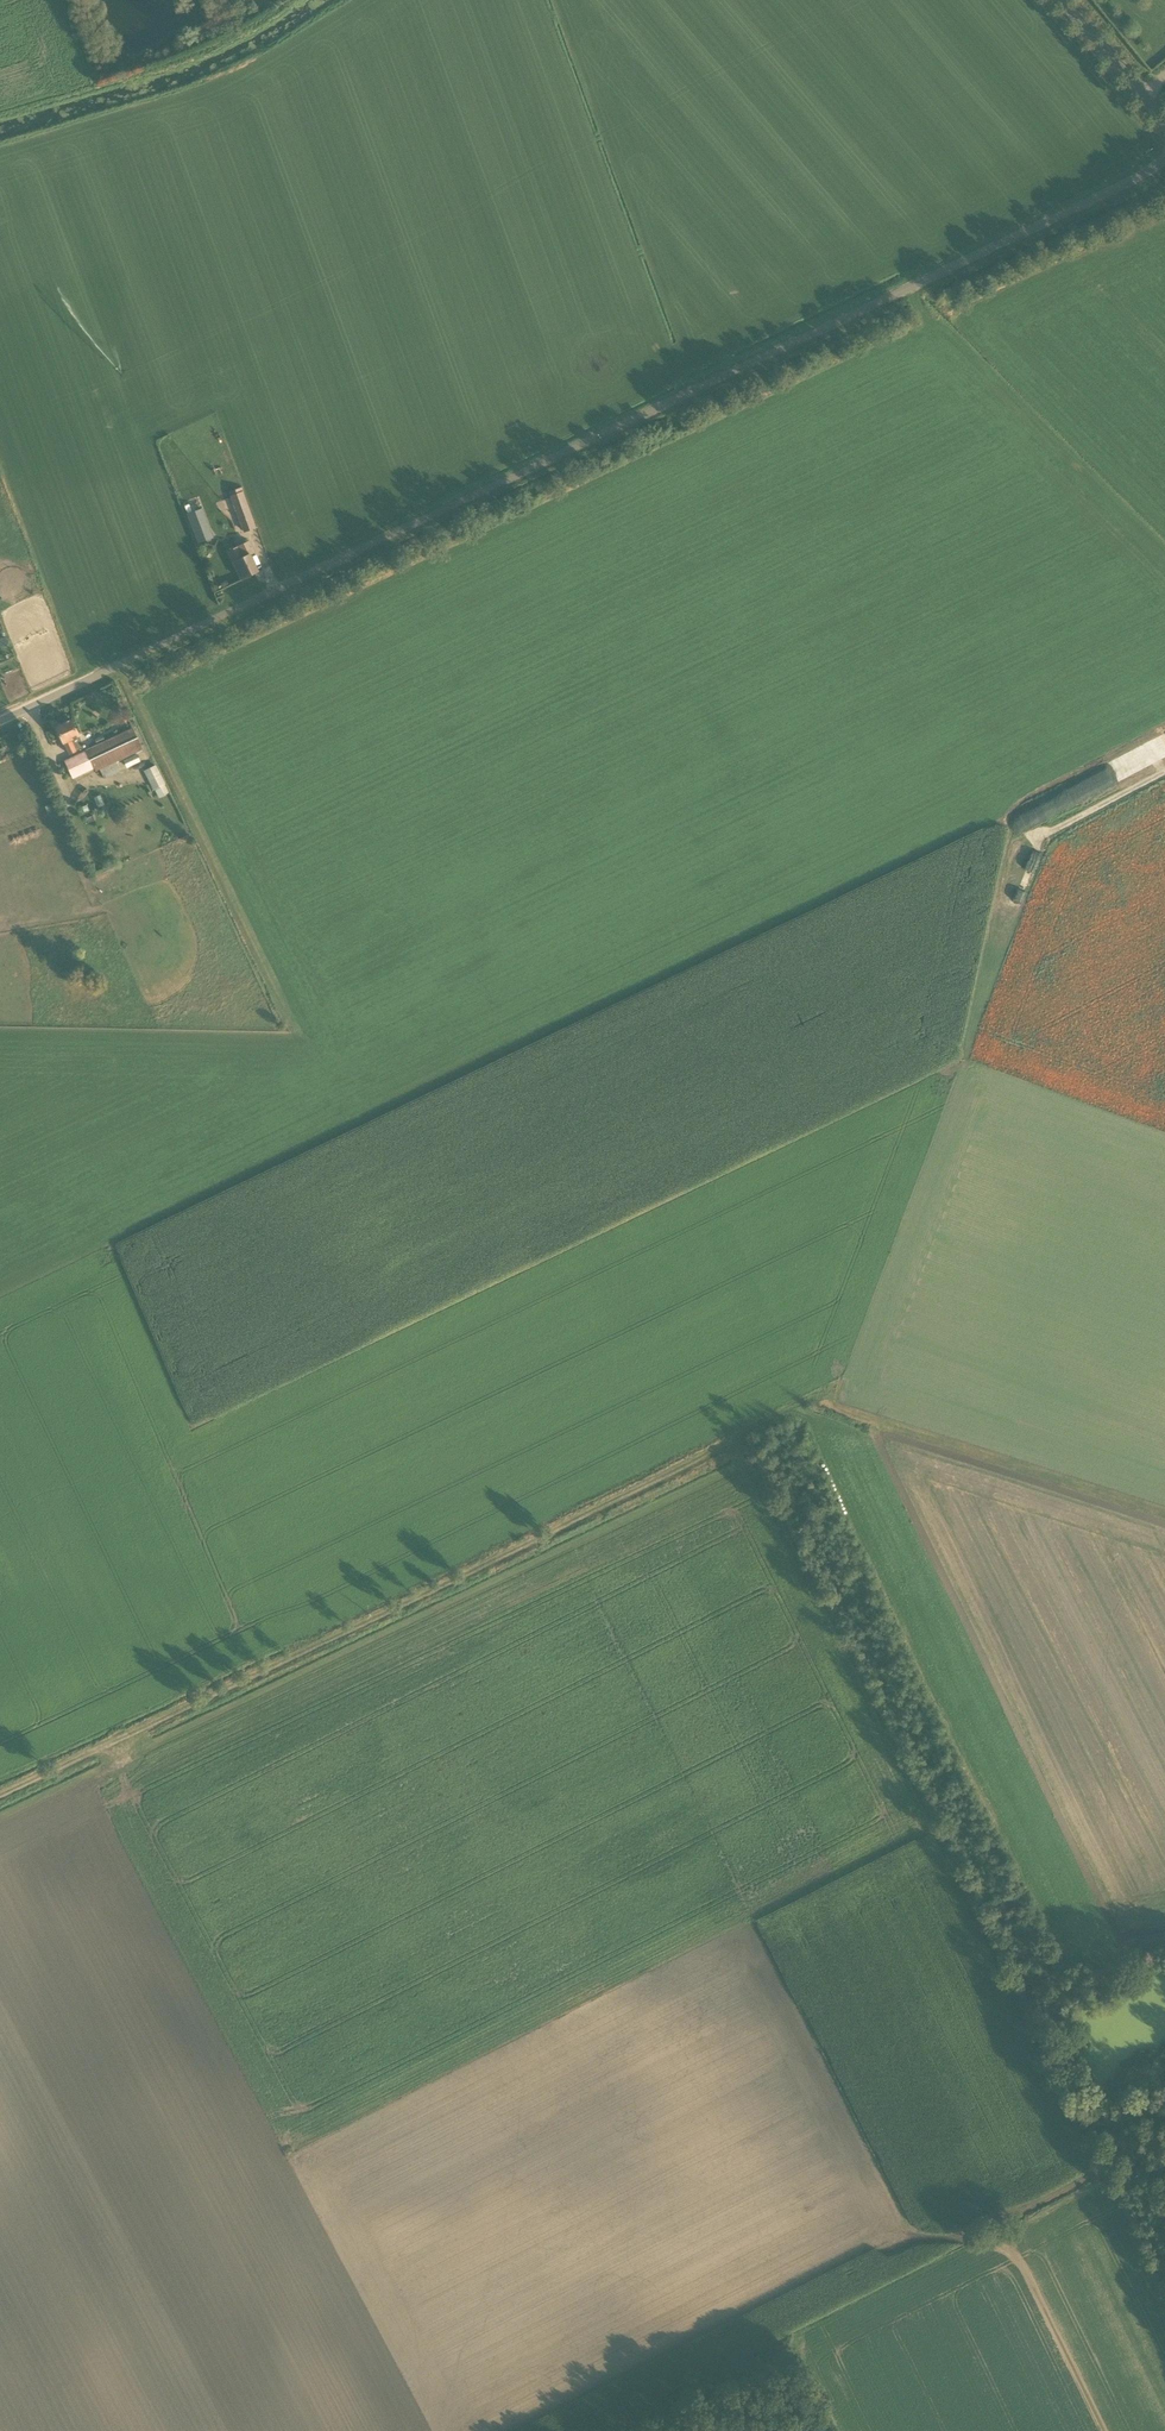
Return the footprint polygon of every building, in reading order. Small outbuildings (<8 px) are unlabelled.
[(246,531),(255,528),(241,491),(233,495),(246,531)] [(192,524),(197,538),(207,532),(203,520),(192,524)] [(258,571),(250,554),(255,552),(250,541),(229,550),(238,570),(241,569),(245,577),(258,571)] [(69,754),(84,747),(71,719),(56,726),(69,754)] [(116,762),(143,749),(133,728),(105,741),(97,745),(65,760),(73,778),(94,769),(96,771),(100,769),(116,762)] [(169,792),(165,784),(156,765),(144,770),(153,790),(155,789),(159,797),(169,792)]
